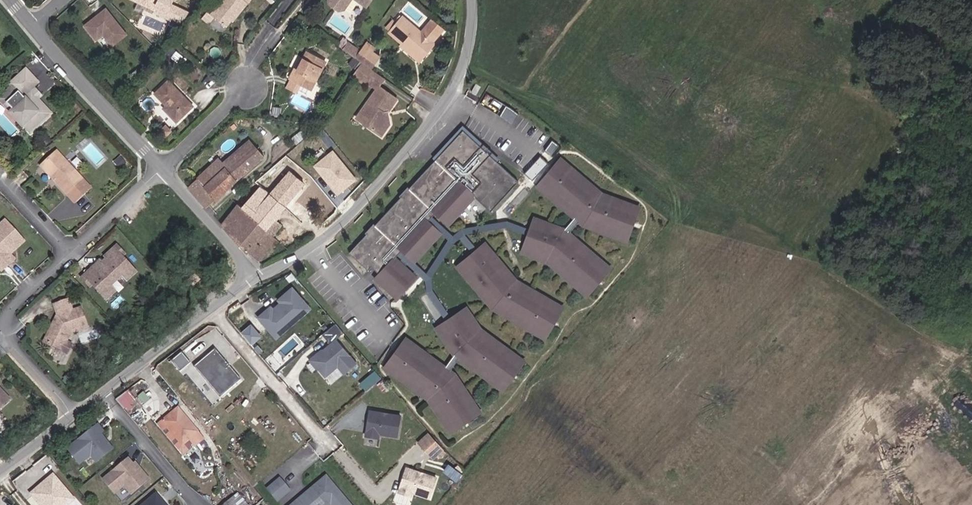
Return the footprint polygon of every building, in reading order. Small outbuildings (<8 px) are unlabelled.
[(163,0),(138,0),(158,10),(163,0)] [(255,0),(218,0),(210,9),(233,27),(255,0)] [(331,2),(341,9),(347,8),(352,0),(331,0),(331,2)] [(130,34),(109,8),(88,26),(100,40),(107,34),(116,45),(130,34)] [(423,60),(448,30),(435,19),(425,31),(407,16),(391,34),(423,60)] [(359,47),(352,42),(347,49),(355,54),(359,47)] [(379,48),(370,43),(359,59),(367,63),(375,69),(384,56),(377,51),(379,48)] [(298,68),(293,77),(295,78),(304,83),(314,88),(328,60),(309,51),(306,58),(300,69),(298,68)] [(359,75),(380,89),(382,87),(388,77),(375,69),(367,63),(359,75)] [(33,89),(37,84),(25,72),(10,86),(12,88),(0,100),(0,102),(11,114),(11,115),(22,127),(23,127),(30,134),(52,114),(39,100),(42,98),(33,89)] [(300,91),(304,83),(295,78),(291,86),(300,91)] [(158,93),(170,104),(167,107),(181,121),(197,105),(172,80),(158,93)] [(467,92),(471,84),(466,81),(462,90),(467,92)] [(359,119),(383,137),(391,127),(390,113),(400,100),(382,87),(380,89),(359,119)] [(510,111),(497,102),(491,113),(503,121),(510,111)] [(484,209),(511,178),(480,150),(454,128),(436,148),(404,185),(402,184),(393,194),(394,196),(383,208),(424,243),(434,231),(423,220),(429,213),(441,223),(467,194),(484,209)] [(550,140),(544,136),(537,146),(543,151),(550,140)] [(317,147),(323,155),(334,147),(328,139),(317,147)] [(203,178),(192,188),(210,208),(267,157),(253,140),(231,160),(227,163),(229,165),(208,184),(203,178)] [(57,151),(41,166),(68,196),(84,181),(57,151)] [(595,188),(552,154),(531,181),(569,212),(558,224),(528,215),(517,247),(542,256),(583,289),(605,263),(563,228),(574,216),(578,219),(621,234),(633,202),(595,188)] [(229,165),(227,163),(224,160),(203,178),(208,184),(229,165)] [(279,217),(310,182),(296,170),(276,193),(274,191),(272,193),(266,188),(246,211),(241,207),(226,224),(260,261),(280,239),(276,235),(286,223),(279,217)] [(424,243),(383,208),(370,224),(368,223),(359,233),(361,235),(344,254),(363,271),(367,268),(374,274),(371,278),(372,279),(393,297),(411,277),(390,259),(397,251),(409,261),(424,243)] [(8,221),(0,228),(0,266),(5,271),(17,259),(13,254),(27,241),(8,221)] [(543,334),(560,304),(510,275),(478,240),(452,264),(489,305),(510,317),(543,334)] [(129,254),(122,246),(109,256),(111,258),(105,262),(98,269),(103,275),(94,282),(95,283),(109,299),(118,291),(113,285),(125,275),(130,281),(140,273),(126,257),(129,254)] [(104,261),(85,276),(92,285),(95,283),(94,282),(103,275),(98,269),(105,262),(104,261)] [(295,320),(309,308),(291,288),(278,299),(281,302),(276,306),(277,308),(274,311),(270,306),(264,311),(281,332),(287,327),(283,321),(291,314),(295,320)] [(77,311),(73,300),(58,304),(60,315),(47,343),(71,357),(76,344),(71,341),(75,334),(91,328),(84,309),(77,311)] [(456,356),(501,386),(503,384),(521,358),(477,327),(462,306),(434,326),(451,352),(443,365),(403,338),(383,367),(427,398),(451,430),(479,410),(452,373),(448,369),(456,356)] [(281,332),(264,311),(258,316),(276,337),(281,332)] [(335,339),(310,360),(324,376),(336,366),(343,373),(355,363),(335,339)] [(214,348),(193,366),(205,380),(210,377),(223,393),(240,379),(214,348)] [(190,362),(181,352),(170,361),(179,371),(190,362)] [(359,383),(365,390),(380,378),(374,371),(359,383)] [(223,393),(210,377),(205,380),(219,397),(223,393)] [(13,400),(0,387),(0,413),(13,400)] [(117,397),(127,411),(138,404),(128,390),(117,397)] [(181,407),(161,424),(187,455),(200,444),(207,438),(181,407)] [(396,436),(399,416),(369,410),(364,435),(377,438),(378,433),(396,436)] [(93,459),(110,446),(98,430),(100,428),(95,421),(64,446),(76,461),(87,452),(93,459)] [(427,433),(417,442),(427,453),(430,451),(435,456),(442,449),(427,433)] [(129,492),(147,477),(133,460),(131,462),(126,456),(100,477),(112,492),(122,484),(129,492)] [(405,468),(397,492),(409,496),(411,492),(428,498),(435,478),(405,468)] [(27,491),(39,504),(60,504),(70,497),(49,473),(27,491)] [(297,504),(327,504),(329,503),(331,504),(348,504),(325,477),(306,492),(309,495),(306,498),(303,494),(295,501),(298,504),(297,504)] [(266,489),(276,500),(288,490),(278,479),(266,489)] [(138,504),(164,504),(163,503),(157,504),(156,502),(159,498),(154,492),(138,504)] [(232,496),(222,504),(240,504),(232,496)]
